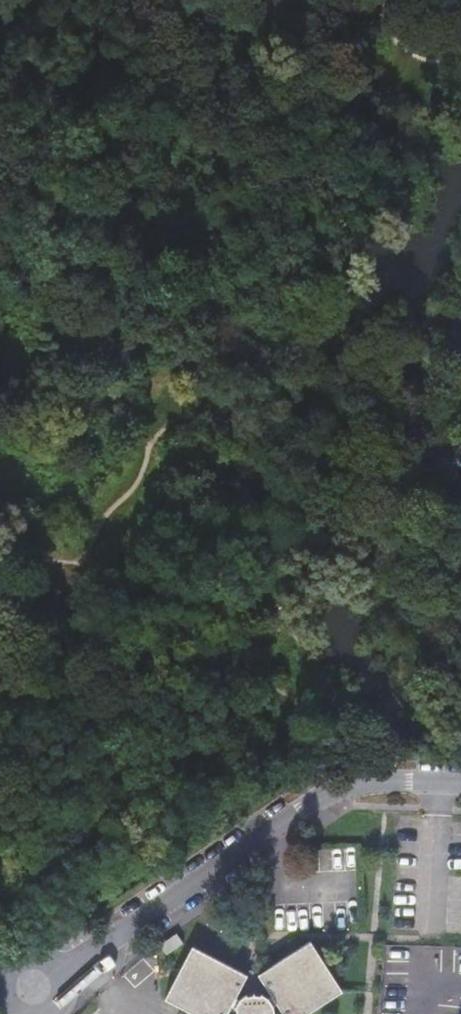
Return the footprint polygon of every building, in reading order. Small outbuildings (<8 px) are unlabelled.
[(277,1008),(280,1006),(284,1013),(314,1013),(345,995),(314,944),(261,976),(274,998),(271,1000),(264,995),(264,992),(247,991),(247,994),(240,1000),(237,998),(249,976),(195,947),(166,999),(194,1013),(229,1013),(232,1007),(238,1009),(238,1013),(278,1013),(277,1008)]
